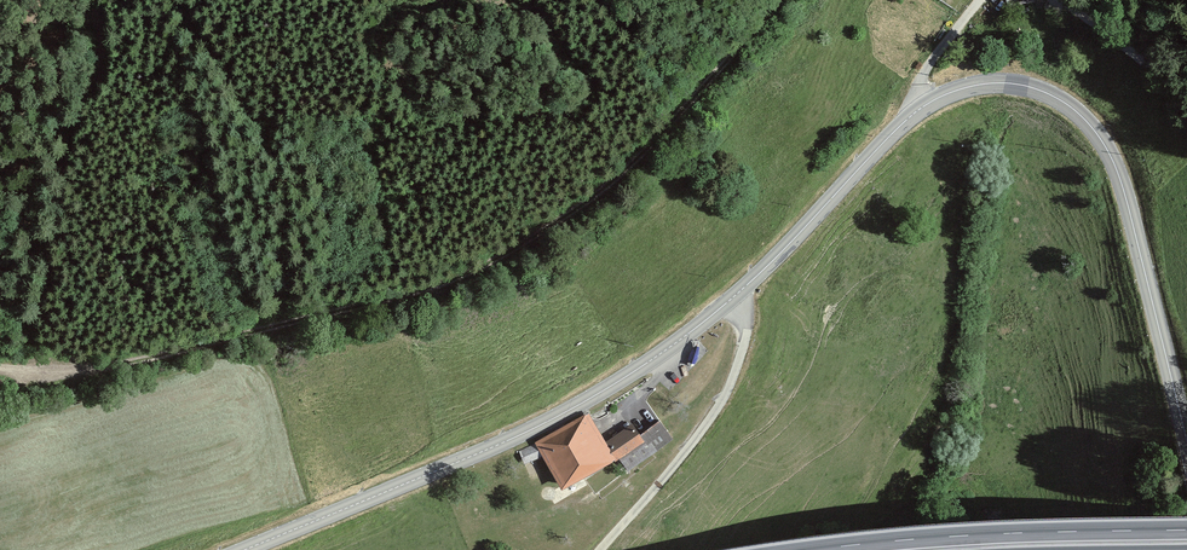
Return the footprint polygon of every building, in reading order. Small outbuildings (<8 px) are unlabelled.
[(523,465),(542,457),(560,489),(617,456),(628,471),(671,438),(656,419),(638,434),(632,424),(604,443),(588,413),(517,451),(523,465)]
